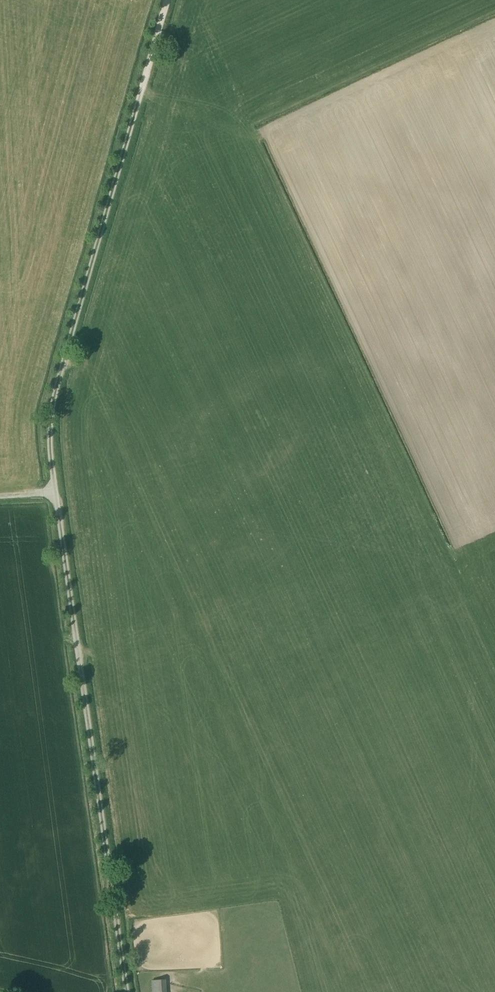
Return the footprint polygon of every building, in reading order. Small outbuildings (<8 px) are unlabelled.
[(152,991),(165,991),(165,981),(152,982),(152,991)]
